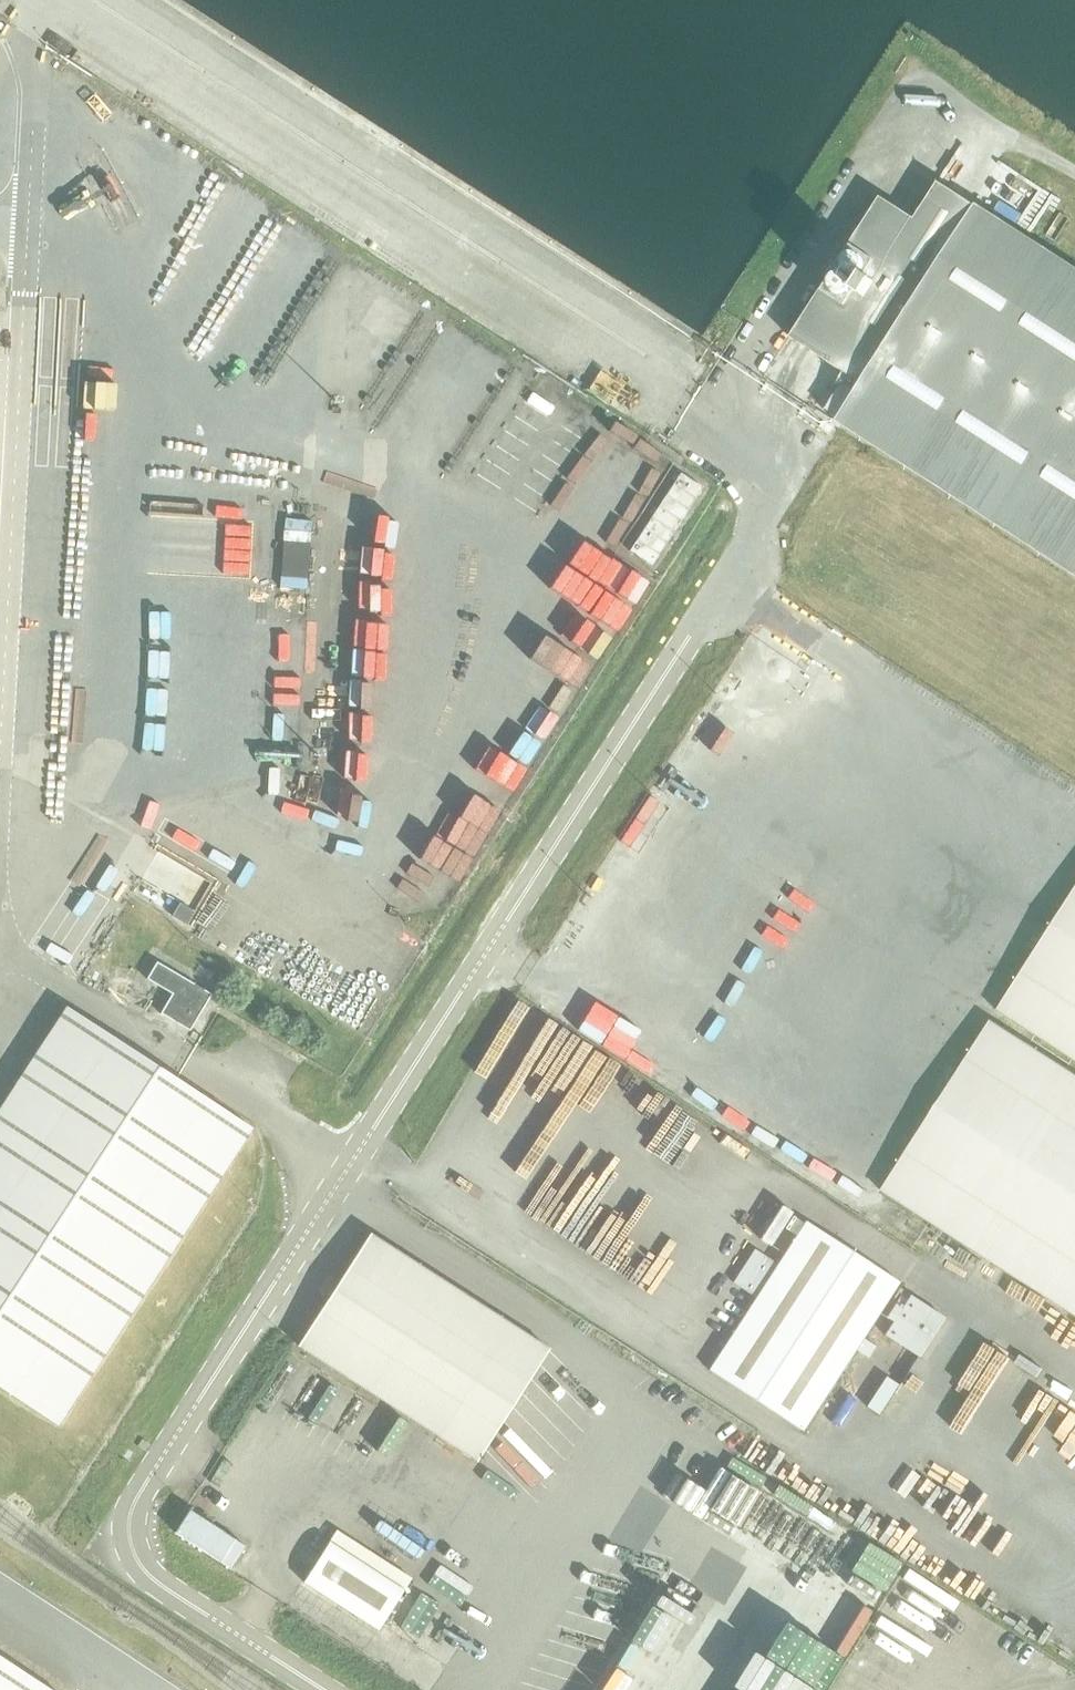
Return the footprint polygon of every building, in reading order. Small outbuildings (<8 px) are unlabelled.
[(1074,575),(1074,268),(976,204),(975,206),(938,182),(915,219),(881,197),(790,337),(861,383),(836,421),(1074,575)] [(98,373),(97,397),(120,398),(121,374),(98,373)] [(662,465),(667,455),(645,444),(640,454),(662,465)] [(266,453),(267,477),(276,477),(276,452),(266,453)] [(635,549),(659,564),(708,484),(685,470),(635,549)] [(313,590),(316,517),(289,516),(285,589),(313,590)] [(586,620),(586,619),(571,646),(602,663),(646,583),(618,568),(603,593),(602,592),(586,620)] [(583,658),(571,681),(584,687),(595,664),(583,658)] [(546,668),(531,693),(571,716),(585,691),(546,668)] [(725,846),(742,821),(716,804),(733,779),(685,746),(637,818),(655,830),(669,809),(725,846)] [(497,754),(494,766),(518,773),(521,761),(497,754)] [(478,843),(491,822),(482,816),(469,837),(478,843)] [(741,849),(753,831),(742,824),(731,842),(741,849)] [(465,872),(476,847),(446,833),(435,859),(465,872)] [(997,1010),(1074,1060),(1074,889),(997,1010)] [(178,911),(195,919),(201,907),(184,899),(178,911)] [(160,1014),(190,1031),(212,995),(157,962),(147,979),(172,994),(160,1014)] [(630,1054),(652,1069),(694,1007),(672,993),(630,1054)] [(943,1024),(959,1003),(948,995),(932,1016),(943,1024)] [(66,1007),(0,1108),(0,1388),(58,1425),(252,1128),(66,1007)] [(990,1021),(882,1190),(1074,1314),(1074,1075),(990,1021)] [(805,1222),(709,1370),(802,1430),(899,1283),(858,1258),(805,1222)] [(370,1234),(338,1285),(298,1346),(477,1461),(549,1349),(370,1234)] [(911,1288),(892,1317),(898,1321),(891,1332),(926,1356),(953,1315),(911,1288)] [(989,1339),(959,1392),(972,1399),(986,1375),(1002,1384),(1018,1355),(989,1339)] [(891,1373),(872,1405),(886,1413),(905,1381),(891,1373)] [(374,1465),(387,1473),(406,1440),(393,1432),(374,1465)] [(495,1465),(480,1489),(499,1501),(514,1477),(495,1465)] [(735,1532),(763,1487),(728,1466),(700,1511),(735,1532)] [(175,1533),(231,1569),(246,1546),(190,1510),(175,1533)] [(304,1582),(378,1630),(404,1590),(330,1542),(304,1582)] [(638,1638),(655,1647),(682,1599),(664,1589),(638,1638)] [(833,1642),(853,1653),(879,1607),(859,1596),(833,1642)] [(425,1609),(413,1630),(449,1650),(460,1629),(425,1609)] [(849,1650),(789,1621),(755,1689),(830,1689),(849,1650)] [(1041,1639),(1074,1660),(1074,1637),(1052,1622),(1041,1639)] [(602,1689),(630,1689),(653,1651),(633,1639),(602,1689)] [(0,1656),(0,1689),(51,1689),(0,1656)]
